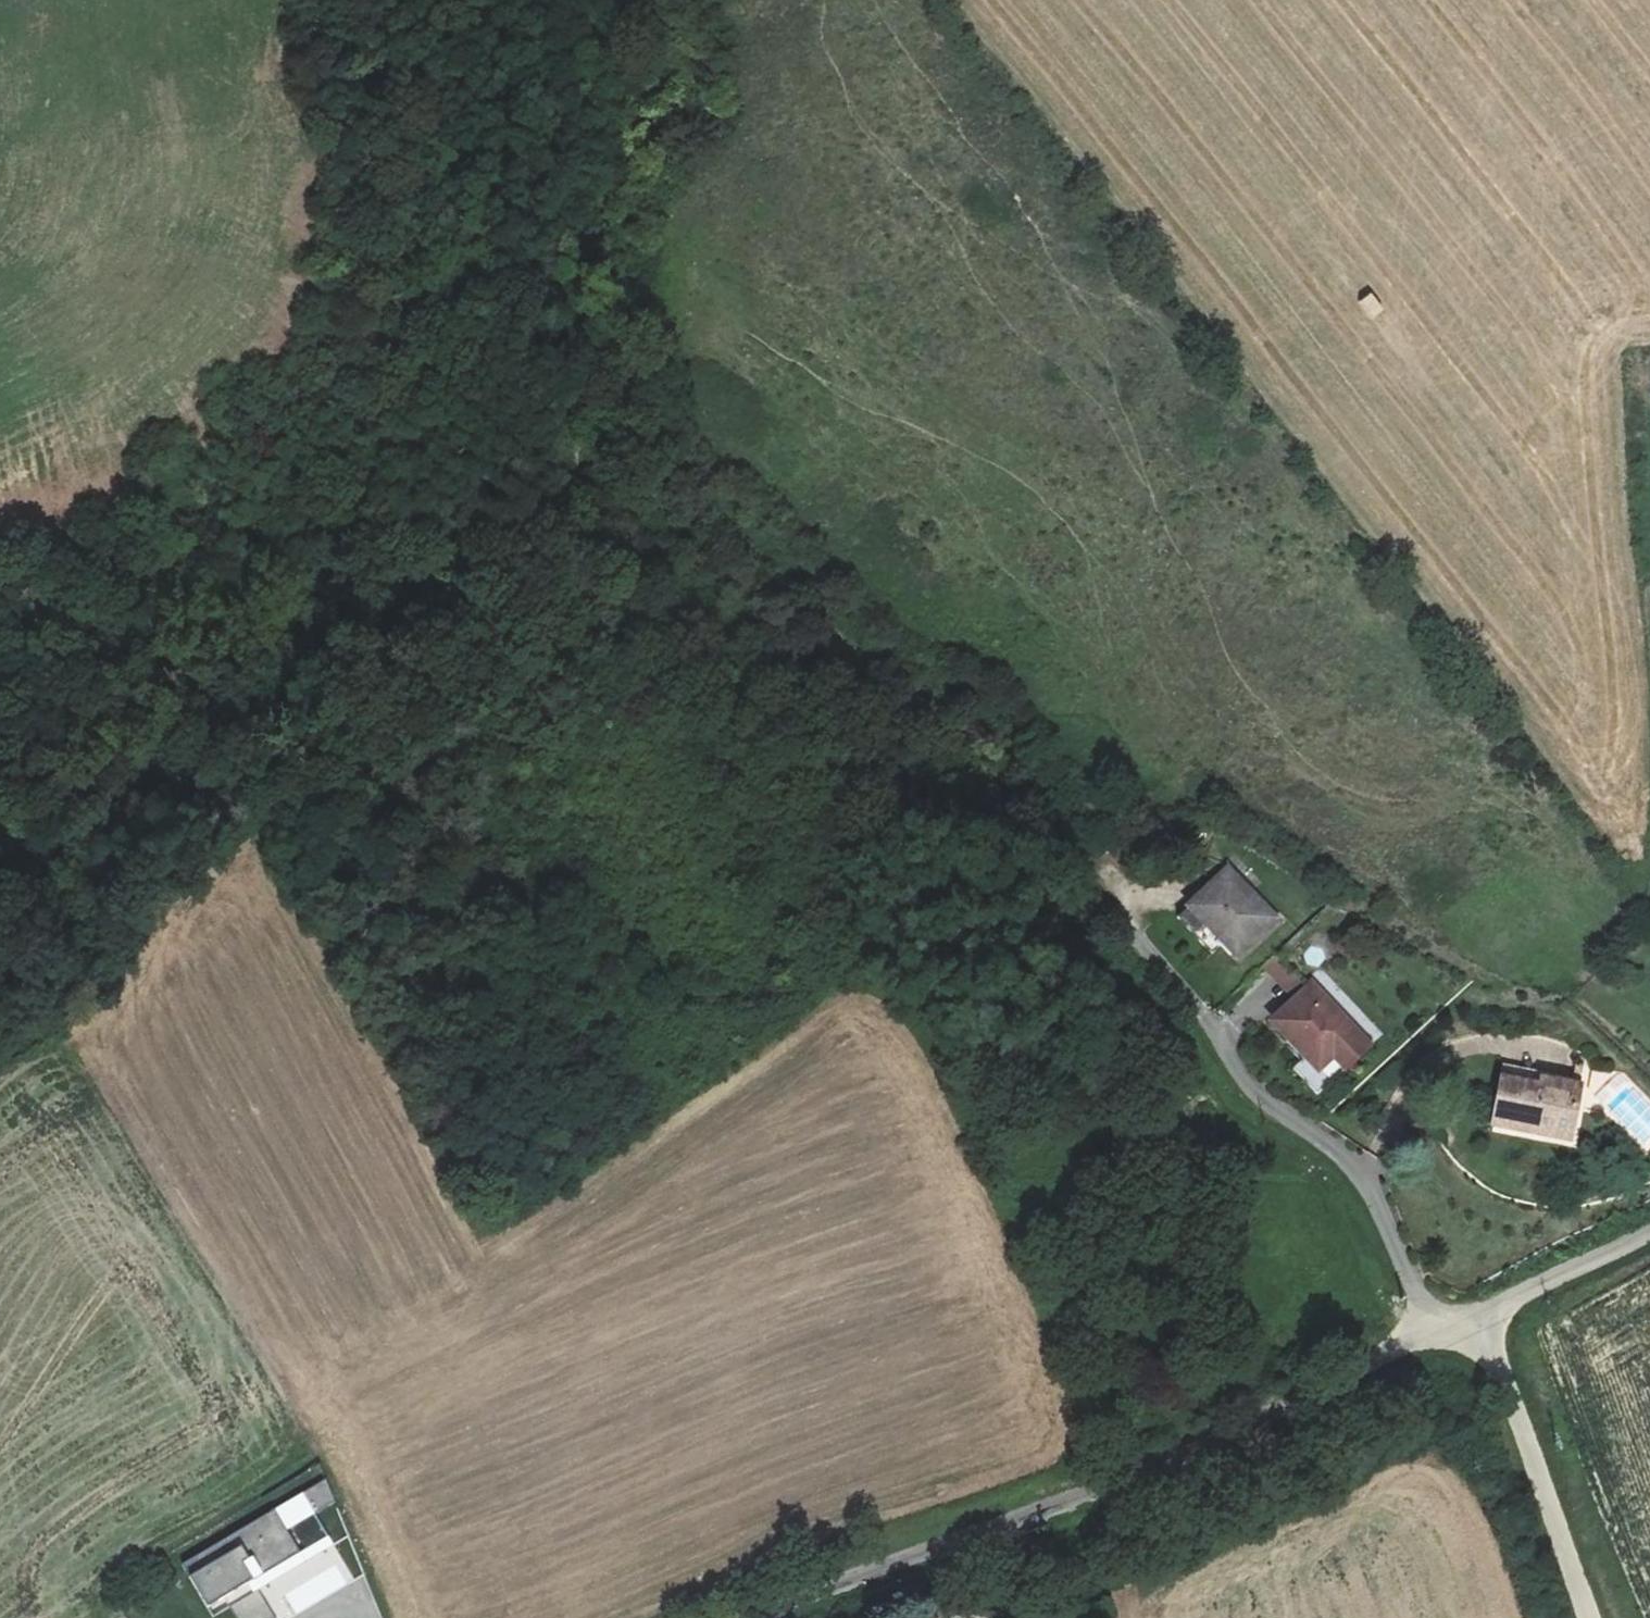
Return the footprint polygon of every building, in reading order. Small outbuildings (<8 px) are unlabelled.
[(1228,870),(1188,909),(1236,956),(1276,916),(1228,870)] [(1276,1019),(1318,1065),(1333,1052),(1347,1067),(1370,1046),(1313,985),(1276,1019)] [(1504,1081),(1497,1125),(1530,1130),(1532,1123),(1572,1130),(1579,1084),(1546,1078),(1544,1088),(1504,1081)] [(287,1532),(335,1502),(325,1479),(182,1566),(207,1606),(299,1550),(287,1532)]
